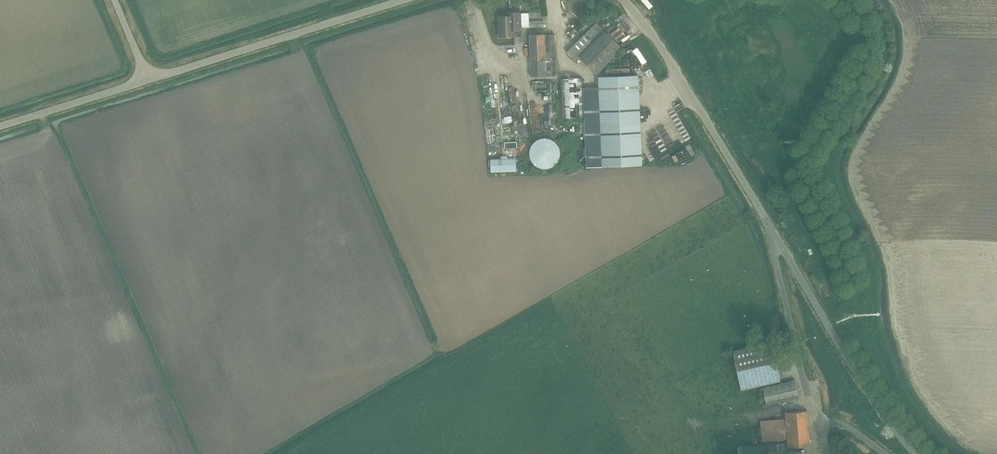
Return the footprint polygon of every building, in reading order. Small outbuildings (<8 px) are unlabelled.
[(514,30),(521,30),(521,13),(511,13),(511,16),(498,16),(498,37),(514,37),(514,30)] [(579,57),(596,75),(622,49),(596,23),(566,52),(575,61),(579,57)] [(554,77),(554,36),(543,36),(543,31),(529,31),(529,37),(530,77),(554,77)] [(587,168),(602,167),(642,165),(638,75),(598,77),(599,87),(584,88),(587,168)] [(559,120),(581,119),(580,80),(558,80),(559,120)] [(508,97),(510,112),(516,112),(515,96),(508,97)] [(550,106),(541,107),(542,124),(551,123),(550,106)] [(526,132),(535,132),(535,113),(526,113),(526,132)] [(518,114),(510,115),(511,136),(519,136),(518,114)] [(537,140),(533,143),(531,147),(529,152),(530,157),(532,162),(535,165),(540,168),(545,169),(550,168),(554,165),(558,162),(560,157),(560,152),(559,147),(556,143),(552,140),(547,138),(542,138),(537,140)] [(681,155),(675,157),(677,164),(683,162),(681,155)] [(515,159),(507,159),(507,156),(501,156),(501,159),(491,160),(491,171),(516,171),(515,159)] [(732,351),(741,390),(780,381),(771,342),(732,351)] [(795,380),(763,388),(766,405),(799,397),(795,380)] [(788,447),(810,445),(807,411),(785,413),(785,420),(760,423),(761,442),(787,440),(788,447)] [(785,444),(737,447),(738,453),(786,453),(785,444)]
